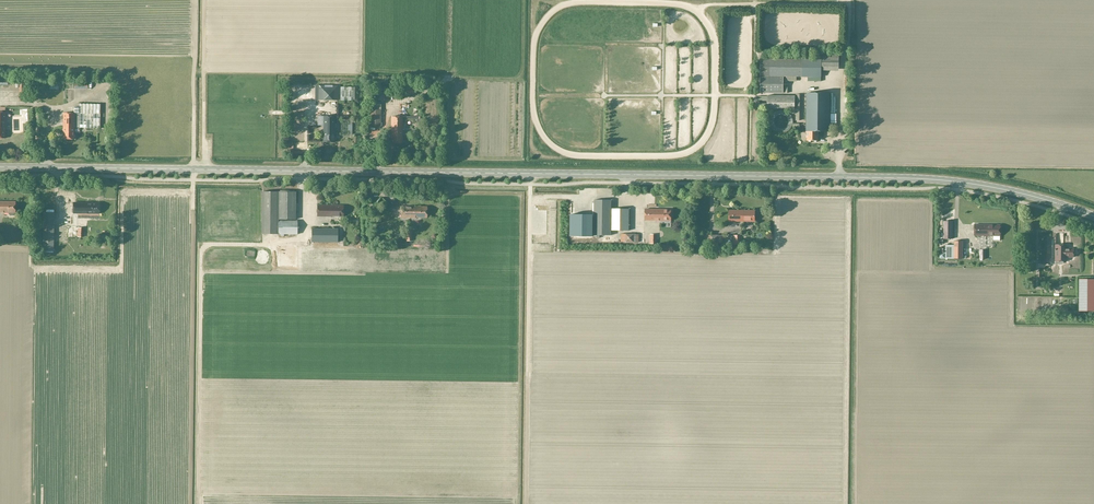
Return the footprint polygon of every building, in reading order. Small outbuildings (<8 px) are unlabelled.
[(760,93),(769,93),(783,93),(783,77),(821,77),(821,66),(838,66),(838,54),(821,54),(821,60),(760,59),(760,76),(760,93)] [(338,101),(338,85),(319,85),(318,97),(315,97),(315,100),(338,101)] [(355,88),(341,87),(341,101),(355,101),(355,88)] [(385,101),(385,92),(377,92),(377,101),(385,101)] [(829,132),(830,94),(806,93),(806,132),(807,133),(807,141),(818,141),(818,131),(829,132)] [(795,97),(767,96),(767,109),(795,110),(795,97)] [(100,128),(100,104),(79,104),(79,107),(74,107),(74,113),(63,113),(63,139),(74,139),(74,128),(79,128),(100,128)] [(381,127),(381,110),(371,110),(370,127),(381,127)] [(334,142),(335,117),(324,116),(323,142),(334,142)] [(402,143),(402,117),(391,117),(391,143),(402,143)] [(295,219),(295,192),(262,191),(262,234),(280,234),(280,236),(284,236),(284,234),(297,234),(297,221),(279,221),(279,219),(295,219)] [(600,235),(611,236),(611,200),(594,200),(594,235),(597,235),(597,238),(600,238),(600,235)] [(15,213),(16,202),(0,202),(0,213),(9,213),(9,215),(10,216),(13,216),(14,215),(14,213),(15,213)] [(73,214),(99,214),(99,203),(73,203),(73,214)] [(343,217),(343,206),(317,206),(317,217),(343,217)] [(401,207),(401,217),(427,218),(427,207),(401,207)] [(612,209),(612,231),(629,231),(629,209),(612,209)] [(645,209),(645,220),(671,221),(671,210),(645,209)] [(729,210),(729,221),(755,222),(755,211),(729,210)] [(54,213),(44,213),(43,251),(53,251),(54,213)] [(592,236),(592,214),(570,214),(570,236),(592,236)] [(953,239),(953,221),(944,221),(944,239),(953,239)] [(1000,236),(1000,225),(974,225),(974,236),(1000,236)] [(338,243),(338,229),(312,228),(312,242),(338,243)] [(639,242),(639,234),(621,234),(621,242),(639,242)] [(723,244),(724,235),(705,235),(704,243),(723,244)] [(946,247),(946,259),(962,259),(962,241),(954,241),(954,247),(946,247)] [(306,256),(338,256),(338,245),(331,245),(331,249),(320,249),(320,244),(316,245),(316,249),(307,249),(307,252),(278,253),(278,257),(306,256)] [(1064,248),(1064,245),(1055,245),(1055,261),(1066,261),(1066,257),(1073,257),(1073,248),(1064,248)] [(261,264),(262,264),(263,264),(264,264),(265,264),(266,264),(266,263),(267,263),(267,262),(268,261),(269,260),(269,259),(269,258),(269,257),(269,256),(269,255),(268,254),(267,253),(267,252),(266,252),(265,251),(264,251),(263,251),(262,251),(261,251),(260,251),(259,252),(258,252),(257,253),(257,254),(256,254),(256,255),(256,256),(256,257),(256,258),(256,259),(256,260),(257,261),(257,262),(258,262),(258,263),(259,263),(260,264),(261,264)] [(292,257),(278,257),(278,265),(295,265),(295,259),(292,259),(292,257)] [(1079,279),(1079,311),(1093,311),(1093,279),(1079,279)]
